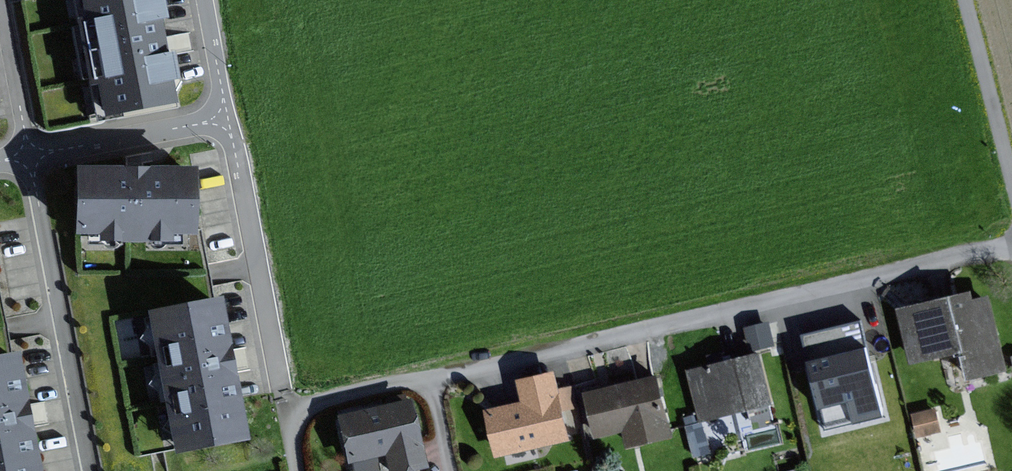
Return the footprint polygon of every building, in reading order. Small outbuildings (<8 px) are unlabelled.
[(173,98),(170,77),(179,76),(175,52),(168,53),(162,13),(169,12),(167,0),(90,0),(92,15),(85,16),(94,74),(103,73),(108,107),(173,98)] [(199,170),(86,167),(85,226),(197,229),(199,170)] [(976,375),(1010,366),(993,295),(979,298),(977,290),(904,307),(917,358),(969,346),(976,375)] [(249,433),(223,299),(156,312),(183,446),(249,433)] [(868,320),(807,334),(831,430),(891,415),(868,320)] [(775,400),(763,352),(694,369),(706,417),(775,400)] [(18,353),(0,357),(0,470),(42,470),(18,353)] [(502,451),(573,437),(567,408),(577,406),(573,387),(562,389),(558,371),(525,377),(529,401),(494,407),(502,451)] [(675,433),(661,374),(591,391),(602,433),(630,426),(634,443),(675,433)] [(427,465),(413,401),(340,417),(350,461),(390,452),(394,470),(399,470),(427,465)] [(942,429),(937,409),(918,414),(923,433),(942,429)] [(712,450),(705,422),(690,425),(697,453),(712,450)]
